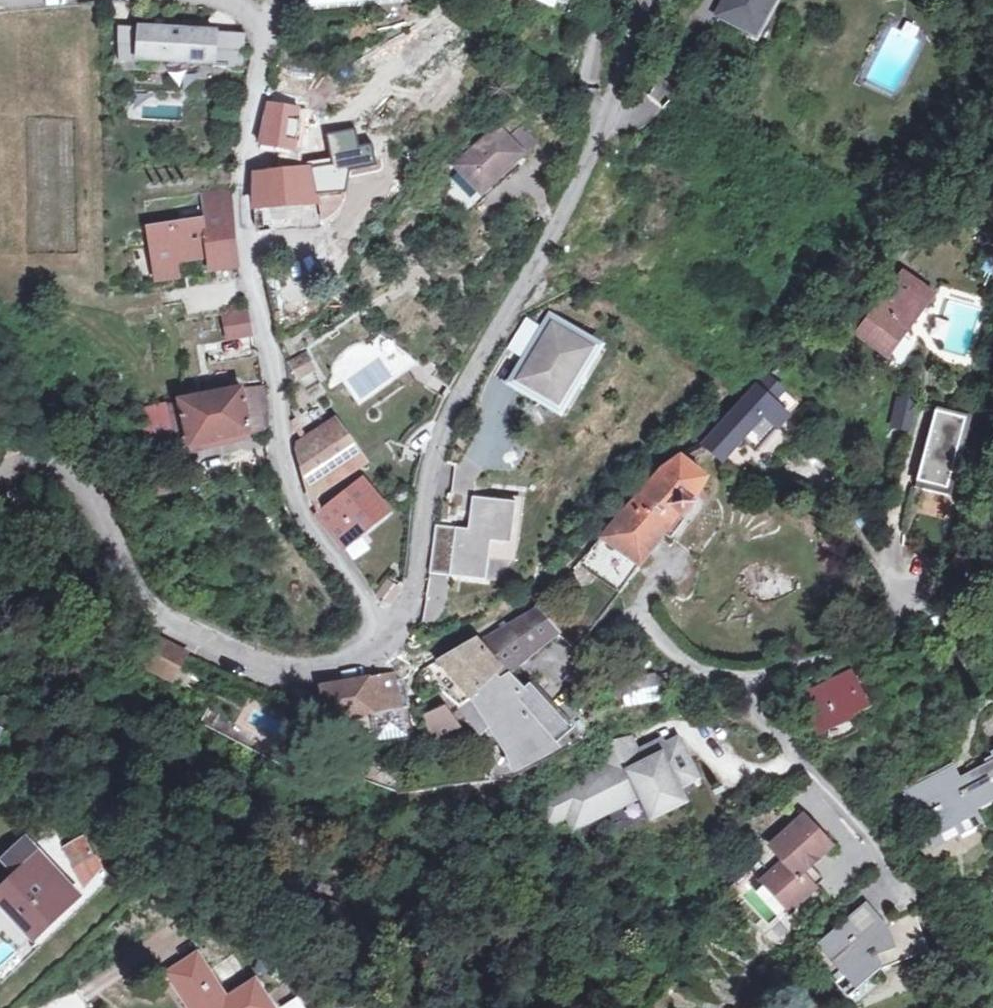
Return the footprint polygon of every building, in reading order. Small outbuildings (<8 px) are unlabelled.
[(720,15),(751,31),(767,0),(727,0),(720,15)] [(118,28),(120,63),(142,62),(142,58),(215,55),(215,59),(245,57),(244,22),(118,28)] [(262,144),(295,150),(299,110),(269,104),(262,144)] [(299,110),(295,150),(315,154),(320,114),(299,110)] [(457,168),(461,172),(485,196),(526,155),(496,126),(457,168)] [(359,147),(362,164),(374,161),(370,145),(359,147)] [(334,169),(362,164),(359,147),(359,146),(332,153),(334,169)] [(318,200),(311,168),(255,177),(254,206),(318,200)] [(485,196),(461,172),(455,178),(454,187),(475,207),(485,196)] [(148,227),(155,264),(208,256),(210,272),(237,268),(233,214),(148,227)] [(158,280),(210,272),(208,256),(155,264),(158,280)] [(915,291),(921,283),(904,271),(894,284),(858,335),(889,357),(926,306),(929,301),(915,291)] [(915,291),(929,301),(935,293),(921,283),(915,291)] [(528,320),(511,347),(527,357),(544,330),(528,320)] [(602,350),(556,320),(517,384),(564,412),(602,350)] [(204,330),(209,364),(260,355),(251,322),(204,330)] [(547,340),(546,340),(532,361),(540,366),(536,371),(531,368),(521,385),(541,397),(544,392),(565,405),(576,387),(572,384),(581,369),(585,372),(596,353),(575,340),(578,336),(559,323),(547,340)] [(308,353),(288,360),(297,388),(317,381),(308,353)] [(787,373),(780,366),(770,377),(763,384),(770,391),(787,373)] [(269,408),(268,395),(266,386),(244,390),(244,387),(181,400),(171,402),(185,445),(195,443),(196,446),(271,429),(270,422),(269,408)] [(777,387),(769,396),(790,414),(798,404),(777,387)] [(720,459),(735,444),(741,450),(750,439),(759,446),(786,415),(758,390),(706,445),(720,459)] [(912,437),(919,406),(896,401),(889,432),(912,437)] [(974,424),(936,414),(914,492),(952,503),(974,424)] [(357,455),(332,421),(297,447),(309,487),(357,455)] [(627,510),(624,514),(601,538),(639,567),(664,533),(671,537),(690,518),(689,517),(697,504),(695,502),(707,480),(681,459),(658,474),(627,510)] [(384,513),(358,482),(317,515),(341,543),(343,547),(360,533),(384,513)] [(517,501),(472,496),(468,529),(435,526),(430,574),(486,580),(490,543),(512,546),(517,501)] [(603,569),(624,582),(632,569),(612,556),(603,569)] [(471,698),(459,708),(481,734),(493,726),(505,741),(515,770),(559,748),(550,739),(571,720),(554,701),(550,704),(535,688),(539,685),(531,676),(519,686),(506,672),(557,634),(535,609),(478,642),(476,640),(440,661),(455,679),(471,698)] [(153,652),(141,678),(173,691),(184,666),(153,652)] [(675,698),(675,695),(671,680),(688,677),(685,671),(669,674),(668,671),(623,680),(628,708),(675,698)] [(868,706),(851,673),(799,699),(816,732),(868,706)] [(398,701),(394,683),(392,674),(323,688),(324,691),(329,719),(329,721),(400,710),(398,701)] [(394,683),(398,701),(407,699),(403,681),(394,683)] [(320,722),(329,721),(329,719),(324,691),(310,694),(313,709),(318,709),(320,722)] [(433,734),(455,723),(450,715),(444,706),(431,710),(424,715),(421,717),(431,734),(433,734)] [(455,723),(433,734),(439,747),(462,736),(455,723)] [(320,733),(315,742),(328,750),(333,742),(320,733)] [(563,776),(529,793),(542,820),(563,810),(569,821),(633,789),(646,814),(675,799),(668,785),(688,776),(670,739),(629,760),(616,735),(591,748),(599,764),(565,781),(563,776)] [(939,834),(969,819),(967,815),(992,801),(992,753),(992,754),(984,758),(987,764),(959,778),(952,765),(912,786),(918,799),(921,799),(939,834)] [(826,846),(798,817),(769,845),(784,859),(763,879),(791,908),(821,877),(807,864),(826,846)] [(64,847),(76,868),(96,857),(85,837),(64,847)] [(40,854),(34,860),(66,895),(73,889),(40,854)] [(105,869),(96,857),(76,868),(86,887),(105,869)] [(34,860),(0,891),(0,906),(32,940),(80,894),(73,889),(66,895),(34,860)] [(864,922),(876,916),(863,902),(847,917),(857,929),(864,922)] [(882,921),(876,916),(864,922),(857,929),(847,917),(823,939),(817,944),(819,947),(855,987),(878,966),(882,970),(883,967),(882,963),(924,948),(908,911),(882,921)] [(760,921),(769,930),(773,926),(764,917),(760,921)] [(855,987),(819,947),(800,963),(836,1002),(855,987)] [(252,980),(223,997),(194,954),(167,972),(191,1007),(271,1007),(252,980)] [(780,1005),(767,990),(747,1007),(777,1007),(780,1005)]
